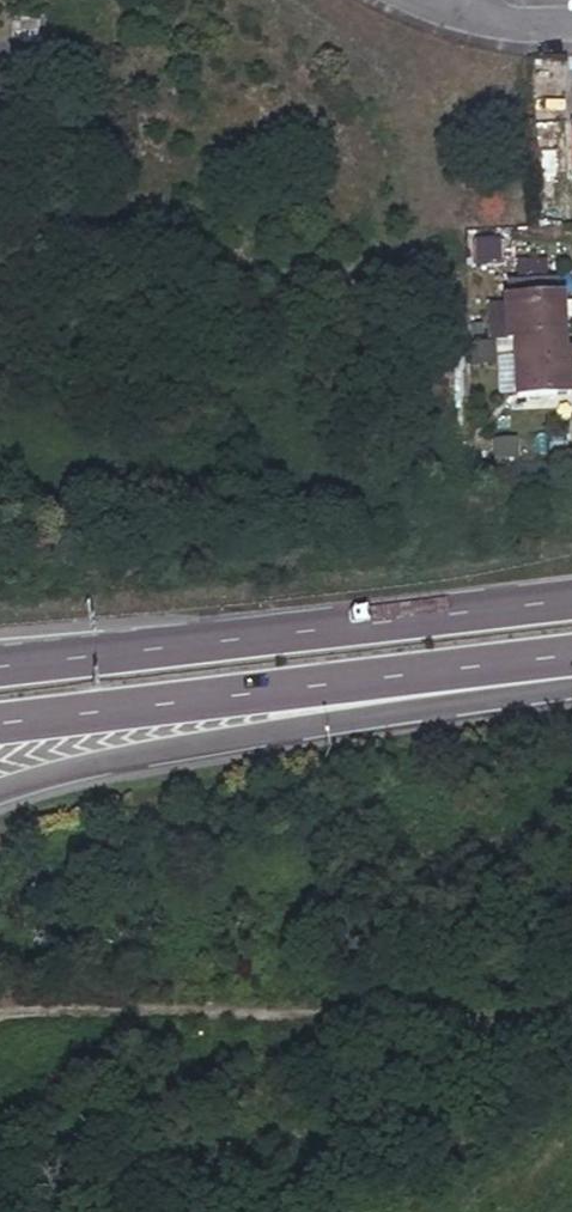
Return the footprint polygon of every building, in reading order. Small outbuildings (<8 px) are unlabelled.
[(503,277),(505,337),(513,336),(561,334),(558,276),(503,277)] [(562,350),(561,334),(513,336),(516,393),(570,391),(568,351),(562,350)]
